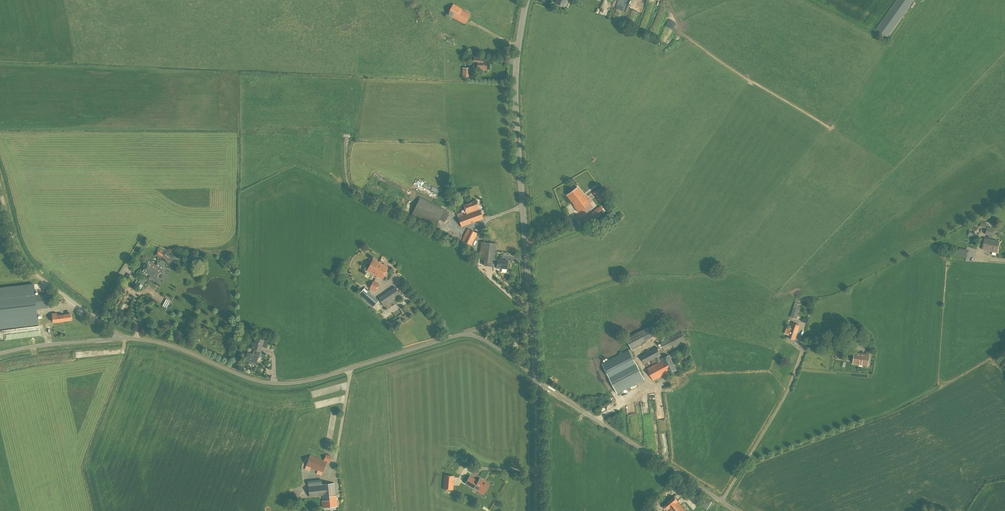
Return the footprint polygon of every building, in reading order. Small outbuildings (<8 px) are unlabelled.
[(914,0),(896,0),(876,29),(888,37),(914,0)] [(448,14),(467,23),(472,12),(453,4),(448,14)] [(441,25),(443,14),(434,12),(432,23),(441,25)] [(449,25),(463,32),(465,27),(451,20),(449,25)] [(486,70),(487,62),(483,61),(483,57),(473,56),(473,64),(477,64),(477,69),(486,70)] [(584,195),(578,187),(567,195),(574,205),(574,206),(578,212),(590,203),(584,194),(584,195)] [(602,202),(608,197),(601,188),(595,192),(602,202)] [(444,222),(450,212),(420,197),(410,216),(435,228),(439,219),(444,222)] [(480,209),(476,200),(464,205),(467,214),(463,215),(462,212),(457,214),(461,227),(483,219),(480,209)] [(586,225),(605,212),(600,206),(582,219),(586,225)] [(598,229),(608,221),(604,215),(594,223),(598,229)] [(993,236),(995,229),(987,227),(985,234),(993,236)] [(471,246),(477,233),(467,228),(461,240),(471,246)] [(997,252),(1000,241),(985,238),(982,249),(997,252)] [(507,269),(508,260),(498,259),(498,258),(495,258),(496,243),(481,241),(479,259),(484,260),(483,265),(497,267),(497,268),(507,269)] [(161,259),(164,254),(161,253),(163,249),(160,248),(155,256),(161,259)] [(958,255),(967,257),(968,250),(959,248),(958,255)] [(164,254),(161,259),(167,263),(171,256),(169,254),(167,256),(164,254)] [(382,279),(388,267),(379,262),(373,259),(367,271),(382,279)] [(156,265),(149,261),(143,271),(144,273),(146,275),(146,274),(149,276),(156,265)] [(156,265),(149,276),(150,276),(149,277),(151,278),(152,277),(156,280),(162,269),(164,267),(158,262),(156,265)] [(129,282),(133,276),(128,273),(124,279),(129,282)] [(376,292),(380,284),(373,281),(369,288),(376,292)] [(0,288),(0,329),(38,324),(36,309),(48,307),(48,301),(47,294),(35,295),(34,284),(0,288)] [(384,307),(401,295),(395,287),(385,293),(378,298),(384,307)] [(373,307),(379,301),(364,288),(359,294),(373,307)] [(167,308),(171,300),(166,298),(162,306),(167,308)] [(127,311),(131,306),(124,301),(120,306),(127,311)] [(799,309),(801,305),(795,303),(793,307),(790,317),(796,319),(800,309),(799,309)] [(57,315),(56,313),(52,313),(53,322),(71,320),(70,313),(57,315)] [(795,339),(799,325),(792,323),(788,337),(795,339)] [(632,350),(638,347),(646,342),(646,340),(659,334),(654,324),(626,338),(632,350)] [(837,343),(839,332),(830,331),(829,342),(837,343)] [(674,348),(686,342),(681,332),(660,343),(661,343),(664,351),(673,346),(674,348)] [(265,348),(267,341),(256,337),(252,349),(254,350),(253,354),(247,353),(245,360),(256,364),(258,356),(259,357),(261,352),(262,347),(265,348)] [(662,359),(660,355),(657,347),(640,356),(644,364),(656,357),(658,361),(659,363),(647,369),(653,380),(669,372),(669,373),(676,369),(669,356),(662,359)] [(645,380),(640,372),(636,363),(629,349),(602,364),(609,377),(614,386),(617,394),(645,380)] [(868,365),(869,354),(855,353),(853,363),(868,365)] [(329,463),(331,457),(326,455),(324,460),(310,455),(306,466),(305,469),(309,471),(310,468),(317,471),(316,474),(321,475),(327,462),(329,463)] [(443,489),(452,489),(453,489),(454,476),(444,475),(443,489)] [(494,482),(505,487),(507,482),(496,477),(494,482)] [(483,495),(490,488),(482,479),(479,481),(478,480),(473,484),(475,486),(474,487),(477,490),(478,489),(483,495)] [(321,484),(321,480),(308,481),(308,486),(309,497),(322,495),(322,501),(323,507),(337,506),(336,496),(334,483),(321,484)] [(664,505),(668,509),(670,510),(685,510),(678,501),(674,496),(664,505)] [(712,501),(703,496),(700,501),(705,504),(704,507),(707,509),(710,505),(712,501)]
